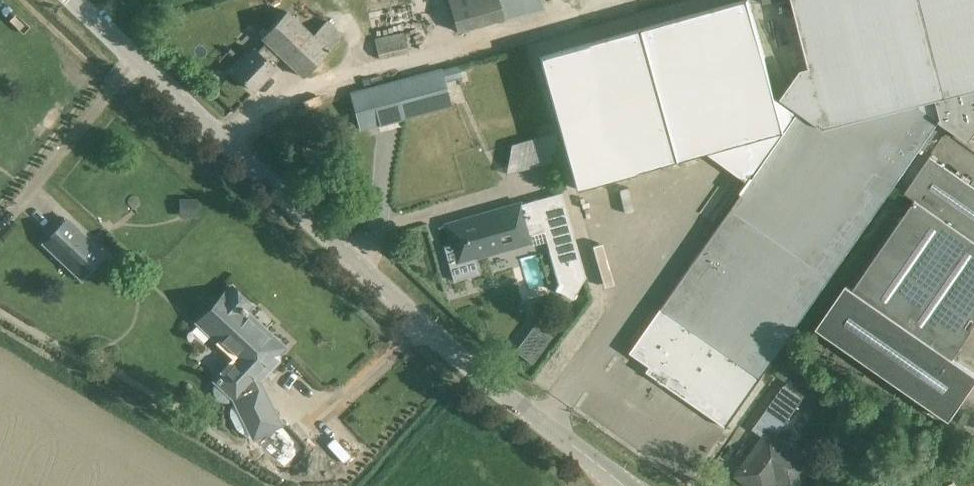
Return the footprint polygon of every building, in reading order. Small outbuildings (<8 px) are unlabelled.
[(457,32),(503,18),(505,23),(543,12),(540,0),(448,0),(457,32)] [(753,176),(798,112),(777,97),(777,96),(750,0),(745,0),(623,33),(541,56),(541,57),(567,152),(577,188),(603,181),(653,167),(716,150),(753,176)] [(809,67),(801,69),(781,97),(799,110),(808,116),(809,117),(824,128),(825,126),(900,178),(940,121),(969,141),(973,134),(973,0),(793,0),(809,67)] [(275,68),(272,66),(280,57),(302,78),(342,35),(326,20),(313,34),(287,10),(260,38),(265,42),(256,51),(254,48),(233,71),(254,91),(275,68)] [(419,28),(374,38),(379,59),(408,53),(407,47),(415,46),(415,47),(423,46),(419,28)] [(444,81),(463,76),(460,64),(441,69),(444,81)] [(441,67),(349,92),(360,130),(451,106),(444,81),(441,69),(441,67)] [(213,88),(233,111),(252,94),(232,72),(213,88)] [(824,128),(809,117),(808,116),(799,110),(798,112),(753,176),(630,352),(669,379),(666,384),(726,426),(900,178),(825,126),(824,128)] [(973,327),(973,187),(930,156),(905,192),(915,199),(853,289),(846,284),(816,327),(949,420),(973,385),(973,373),(953,358),(973,327)] [(475,256),(531,240),(533,244),(546,240),(549,251),(548,251),(557,285),(555,290),(573,299),(586,280),(561,192),(447,225),(453,244),(443,247),(453,282),(480,275),(475,256)] [(197,219),(197,201),(186,201),(186,219),(197,219)] [(66,217),(47,237),(88,275),(107,255),(66,217)] [(233,400),(235,404),(233,405),(231,406),(230,409),(229,413),(230,417),(236,429),(238,431),(241,433),(245,433),(247,433),(249,432),(252,439),(281,424),(261,383),(281,361),(278,353),(284,347),(243,309),(249,303),(233,288),(198,325),(232,356),(211,379),(214,382),(213,384),(212,389),(212,393),(215,398),(218,401),(222,403),(227,403),(231,402),(233,400)] [(765,438),(739,475),(755,485),(769,485),(776,477),(789,485),(794,485),(811,463),(775,437),(811,387),(793,375),(785,386),(784,385),(753,429),(765,438)]
